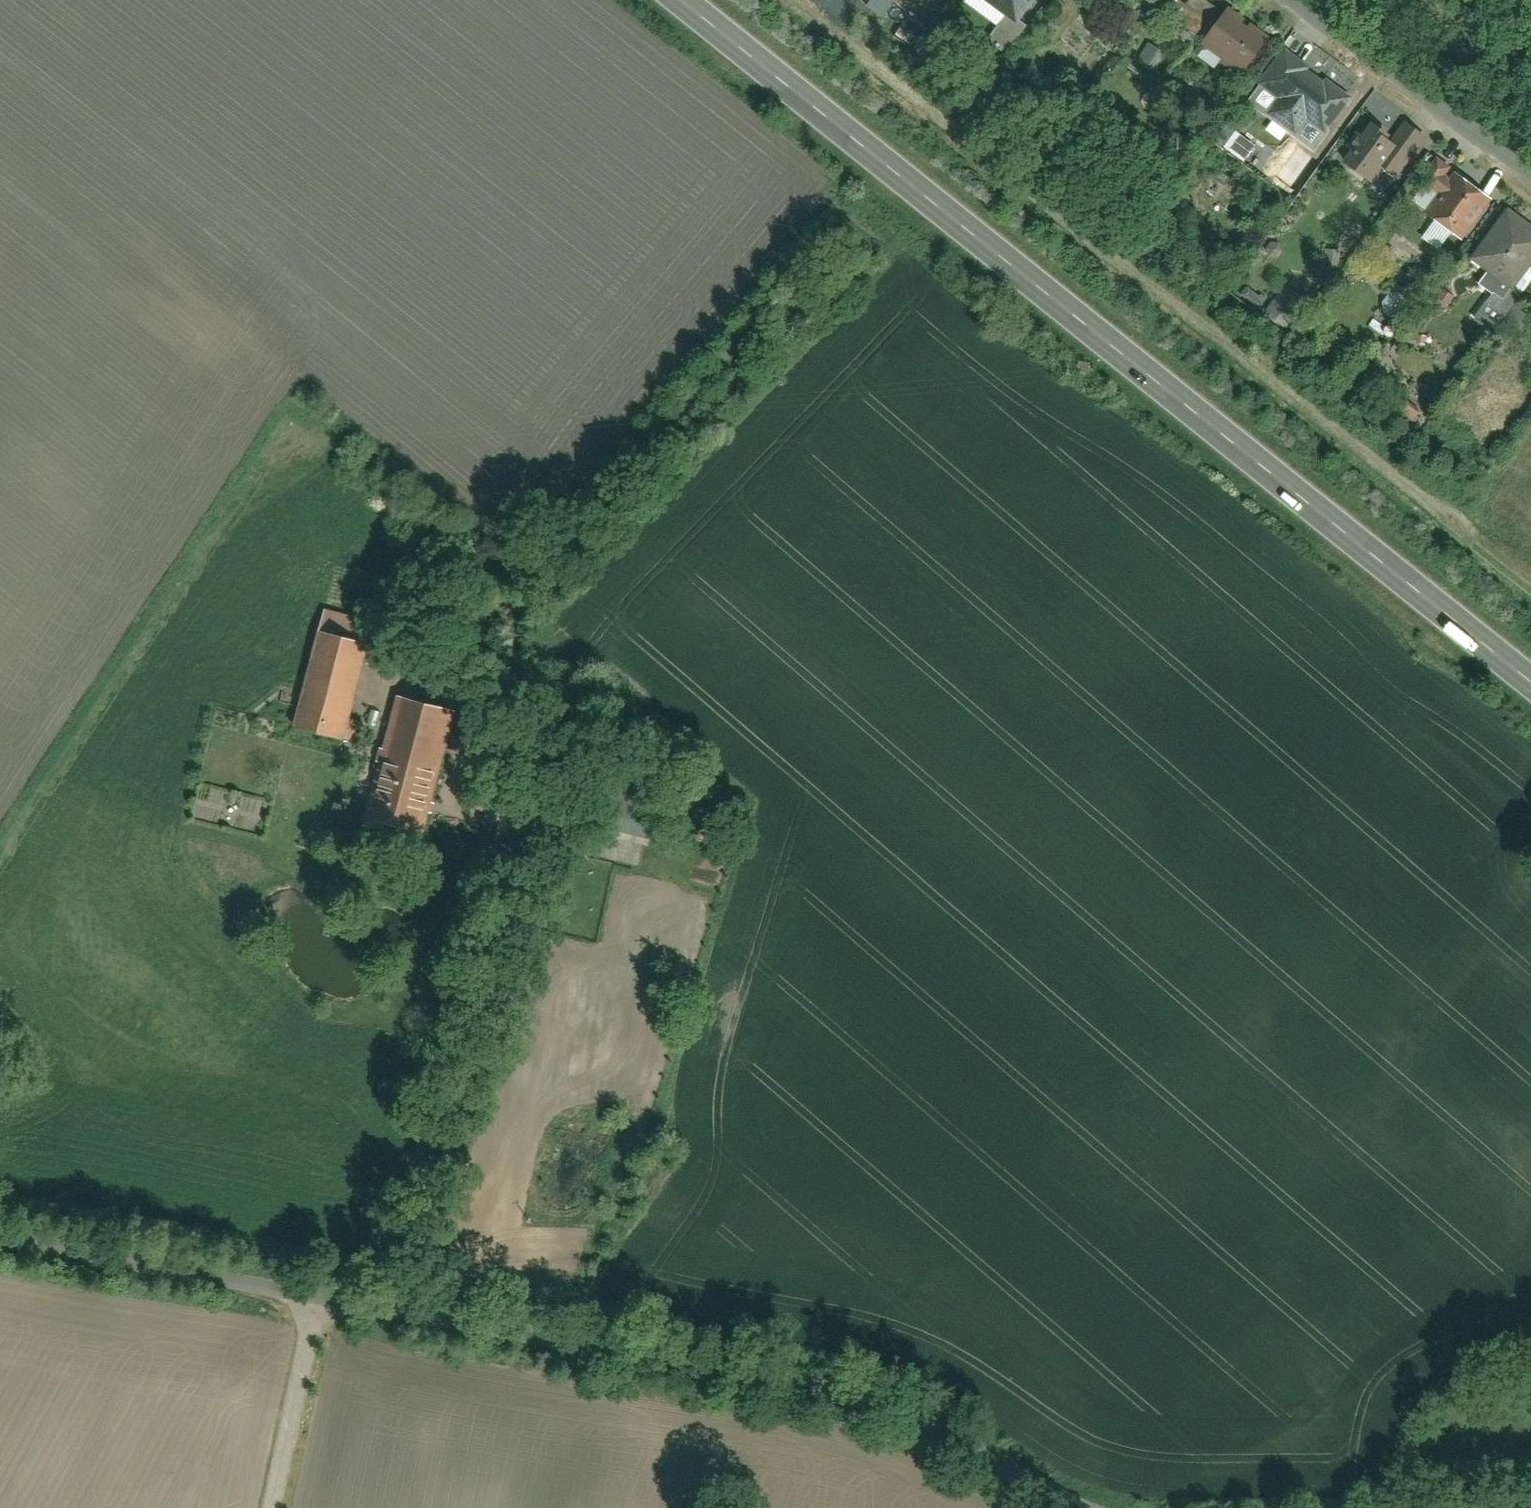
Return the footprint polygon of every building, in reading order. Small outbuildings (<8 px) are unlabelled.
[(1035,0),(977,0),(1003,19),(988,40),(1008,54),(1028,26),(1020,20),(1035,0)] [(1142,4),(1161,14),(1168,0),(1144,0),(1142,4)] [(1177,9),(1195,30),(1213,15),(1200,0),(1188,0),(1177,9)] [(1263,44),(1225,22),(1210,49),(1248,71),(1263,44)] [(1317,138),(1344,106),(1284,56),(1258,89),(1279,106),(1270,117),(1293,136),(1301,125),(1317,138)] [(1374,135),(1346,170),(1371,190),(1385,172),(1395,181),(1424,146),(1406,131),(1391,149),(1374,135)] [(1477,200),(1426,161),(1412,179),(1425,189),(1415,203),(1453,231),(1477,200)] [(1491,207),(1458,249),(1507,287),(1530,256),(1530,238),(1491,207)] [(1285,284),(1262,311),(1281,326),(1303,299),(1285,284)] [(1246,285),(1239,295),(1262,310),(1269,301),(1246,285)] [(1393,414),(1407,423),(1412,414),(1399,406),(1393,414)] [(361,642),(315,630),(289,730),(335,742),(361,642)] [(396,692),(365,831),(413,841),(444,702),(396,692)] [(645,783),(606,773),(599,798),(594,818),(652,835),(665,790),(645,783)]
